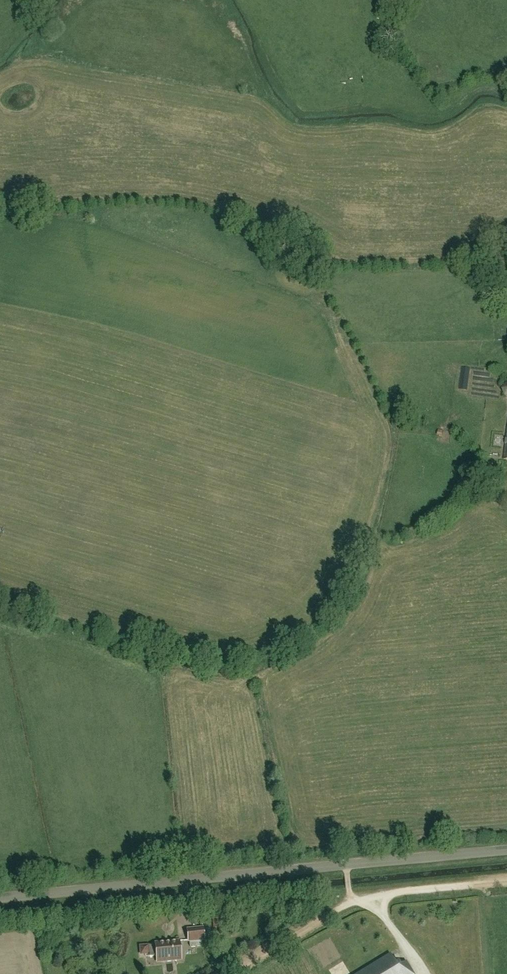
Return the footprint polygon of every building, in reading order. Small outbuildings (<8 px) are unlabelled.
[(187,930),(189,941),(204,940),(203,929),(187,930)] [(141,947),(141,954),(148,953),(148,957),(157,956),(157,961),(165,960),(167,962),(171,961),(173,960),(180,959),(179,942),(156,944),(156,946),(141,947)] [(391,957),(363,973),(402,973),(391,957)]
